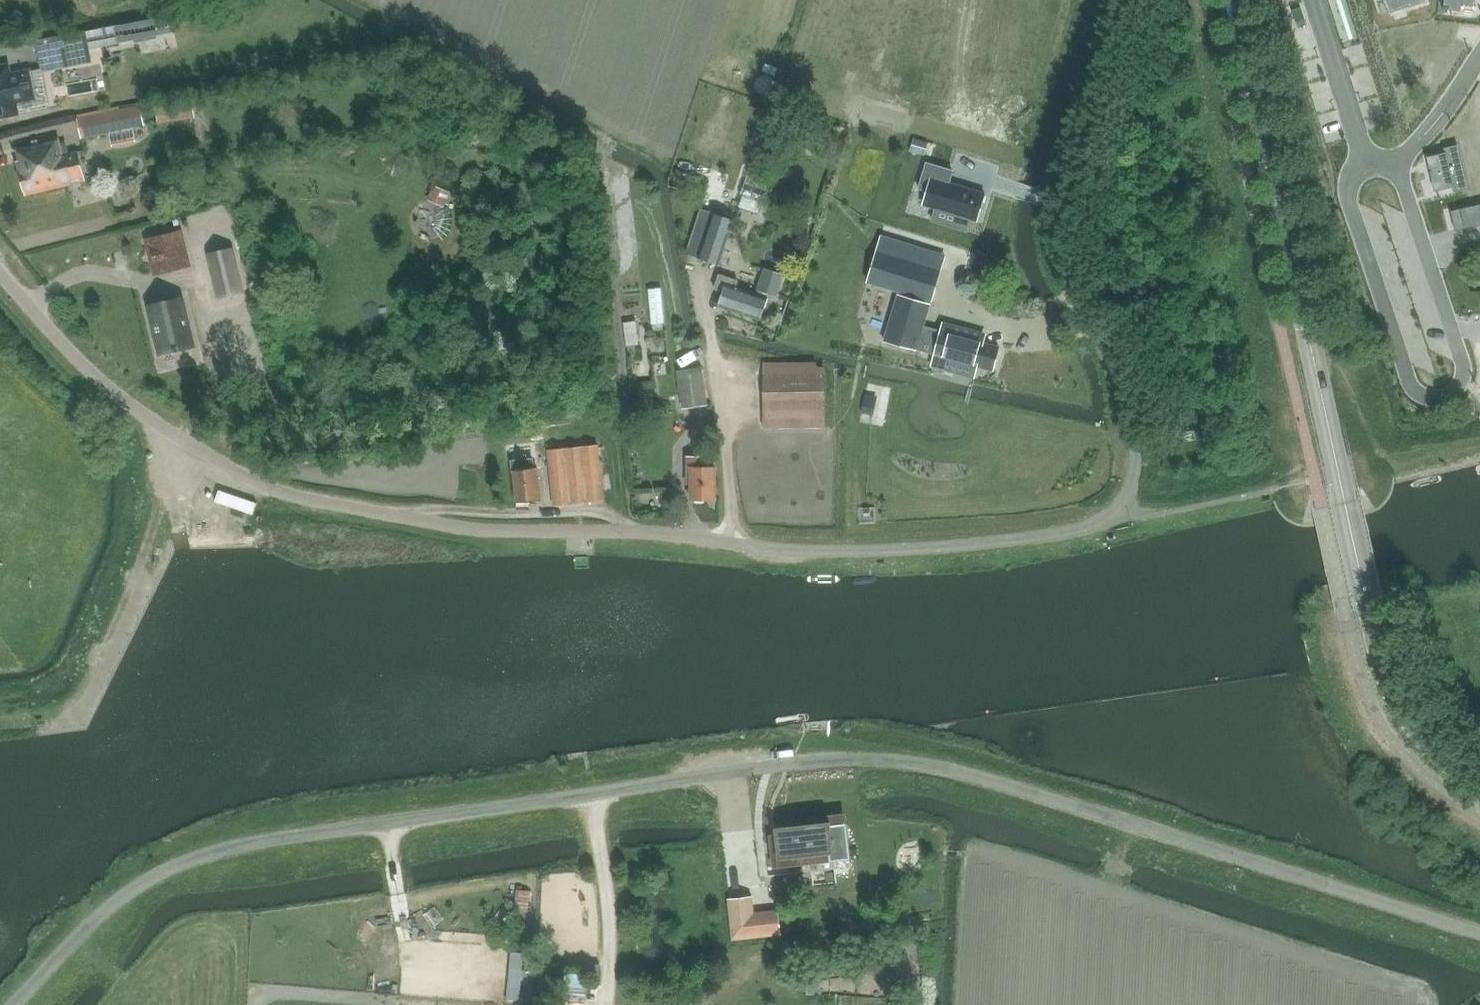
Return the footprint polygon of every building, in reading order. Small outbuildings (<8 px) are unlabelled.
[(1392,10),(1404,6),(1405,7),(1423,2),(1423,0),(1389,0),(1392,10)] [(1443,9),(1444,9),(1444,8),(1449,9),(1449,8),(1459,9),(1460,1),(1473,3),(1473,0),(1444,0),(1443,9)] [(153,37),(149,20),(134,24),(137,40),(153,37)] [(86,30),(36,40),(42,72),(92,62),(86,30)] [(18,111),(15,97),(35,93),(30,69),(10,73),(9,64),(0,65),(0,115),(18,111)] [(1468,94),(1479,106),(1471,114),(1479,124),(1479,84),(1468,94)] [(82,137),(144,124),(141,105),(78,118),(82,137)] [(21,170),(23,179),(25,189),(26,189),(27,193),(87,178),(80,149),(64,153),(60,136),(18,146),(21,159),(18,159),(21,170)] [(1445,154),(1428,158),(1431,169),(1429,170),(1430,177),(1432,177),(1435,189),(1452,185),(1454,190),(1466,187),(1457,146),(1444,149),(1445,154)] [(927,163),(919,188),(927,191),(923,205),(935,208),(970,219),(976,221),(984,193),(949,182),(952,171),(927,163)] [(123,179),(122,175),(103,180),(107,196),(128,191),(125,178),(123,179)] [(1451,212),(1455,230),(1479,224),(1479,205),(1451,212)] [(687,254),(719,265),(735,219),(718,214),(702,208),(687,254)] [(193,266),(183,229),(144,238),(154,275),(193,266)] [(878,251),(869,281),(900,290),(932,299),(935,288),(940,269),(941,268),(910,259),(914,245),(882,236),(878,251)] [(777,296),(784,275),(764,268),(756,290),(777,296)] [(765,298),(735,289),(738,280),(718,273),(713,289),(722,292),(717,308),(757,321),(765,298)] [(980,342),(982,334),(942,323),(939,332),(924,328),(932,299),(900,290),(885,341),(900,345),(900,344),(935,354),(993,369),(998,347),(980,342)] [(179,299),(148,306),(159,352),(190,345),(179,299)] [(825,428),(823,367),(817,367),(817,362),(762,362),(764,430),(825,428)] [(707,404),(702,367),(678,370),(683,407),(707,404)] [(1194,439),(1192,429),(1182,431),(1184,441),(1194,439)] [(533,469),(531,446),(510,449),(516,501),(541,499),(538,468),(533,469)] [(603,501),(598,447),(549,451),(553,505),(603,501)] [(689,501),(713,501),(713,470),(704,470),(704,457),(683,457),(683,480),(689,480),(689,501)] [(819,821),(763,829),(768,868),(788,866),(789,874),(825,869),(824,861),(840,859),(835,823),(819,825),(819,821)] [(781,935),(778,910),(755,913),(752,897),(729,900),(733,940),(781,935)]
